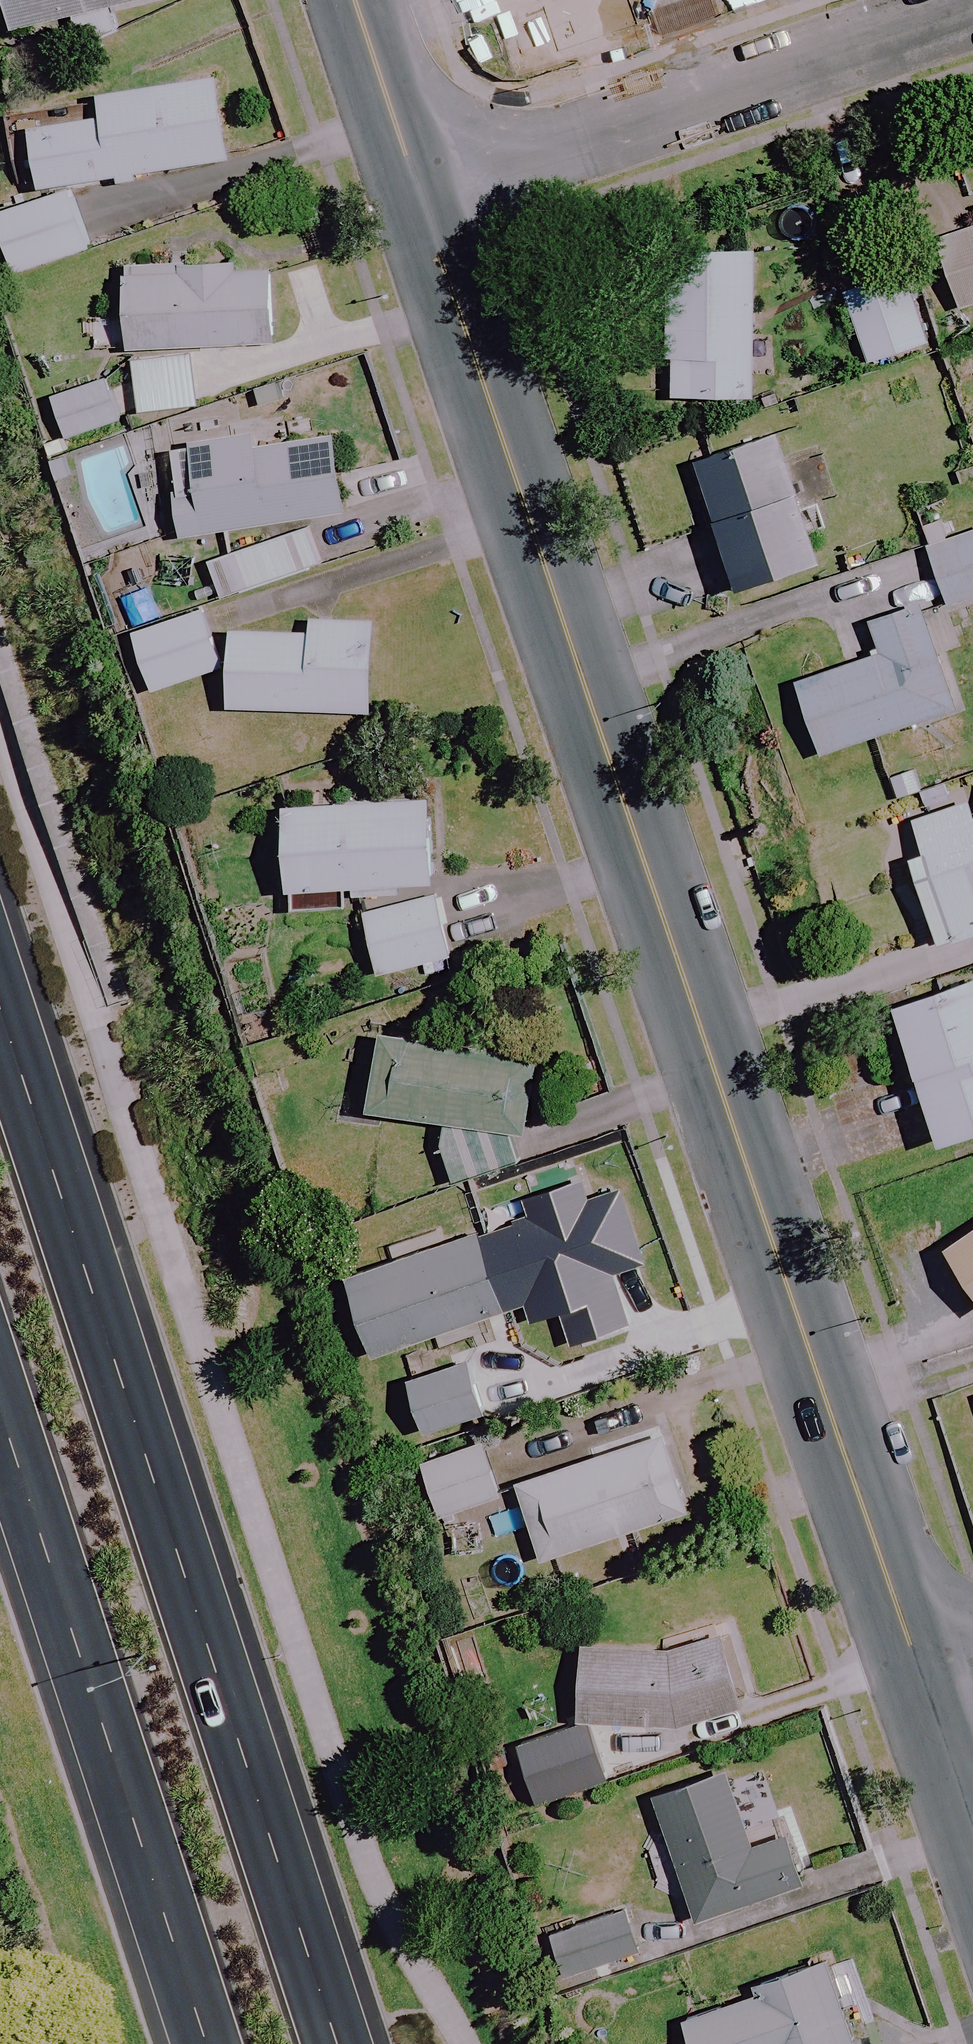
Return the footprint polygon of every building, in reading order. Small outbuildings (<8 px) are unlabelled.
[(14,32),(70,18),(78,48),(117,38),(110,10),(150,0),(6,0),(14,32)] [(538,30),(571,3),(578,12),(592,0),(514,0),(538,30)] [(230,162),(218,80),(101,97),(104,116),(9,130),(18,193),(230,162)] [(71,192),(0,213),(0,226),(15,275),(89,252),(71,192)] [(931,226),(959,310),(972,306),(972,212),(931,226)] [(752,402),(756,255),(679,252),(675,399),(752,402)] [(275,346),(272,264),(126,270),(129,351),(275,346)] [(927,347),(907,280),(846,298),(866,365),(927,347)] [(120,422),(107,381),(53,399),(67,440),(120,422)] [(820,565),(778,437),(696,464),(738,592),(820,565)] [(334,440),(247,454),(244,440),(168,452),(182,538),(345,512),(334,440)] [(924,542),(944,608),(972,600),(972,527),(924,542)] [(320,569),(307,528),(207,560),(220,601),(320,569)] [(953,712),(919,606),(872,622),(883,656),(798,684),(821,755),(953,712)] [(202,616),(134,641),(154,693),(221,668),(202,616)] [(231,635),(228,708),(370,715),(375,625),(309,622),(308,639),(231,635)] [(972,819),(967,804),(912,822),(952,943),(972,936),(972,819)] [(435,883),(431,808),(288,815),(292,891),(435,883)] [(449,958),(437,901),(364,917),(376,974),(449,958)] [(893,1009),(917,1077),(941,1145),(972,1134),(972,980),(893,1009)] [(422,1052),(424,1039),(383,1033),(371,1113),(434,1122),(452,1185),(572,1150),(548,1070),(535,1068),(422,1052)] [(607,1279),(476,1227),(446,1303),(496,1323),(489,1342),(543,1364),(550,1346),(577,1356),(607,1279)] [(946,1244),(972,1289),(972,1228),(946,1244)] [(485,1415),(472,1364),(409,1380),(421,1431),(485,1415)] [(689,1511),(662,1433),(517,1482),(543,1560),(689,1511)] [(500,1495),(481,1442),(421,1465),(441,1517),(500,1495)] [(666,1634),(585,1632),(583,1713),(664,1716),(756,1700),(742,1621),(666,1634)] [(608,1769),(590,1715),(523,1737),(542,1791),(608,1769)] [(754,1846),(728,1771),(653,1797),(697,1921),(794,1887),(777,1838),(754,1846)] [(641,1953),(628,1909),(549,1933),(562,1976),(641,1953)] [(825,1960),(767,1981),(770,1991),(684,2022),(691,2043),(844,2043),(854,2040),(825,1960)]
